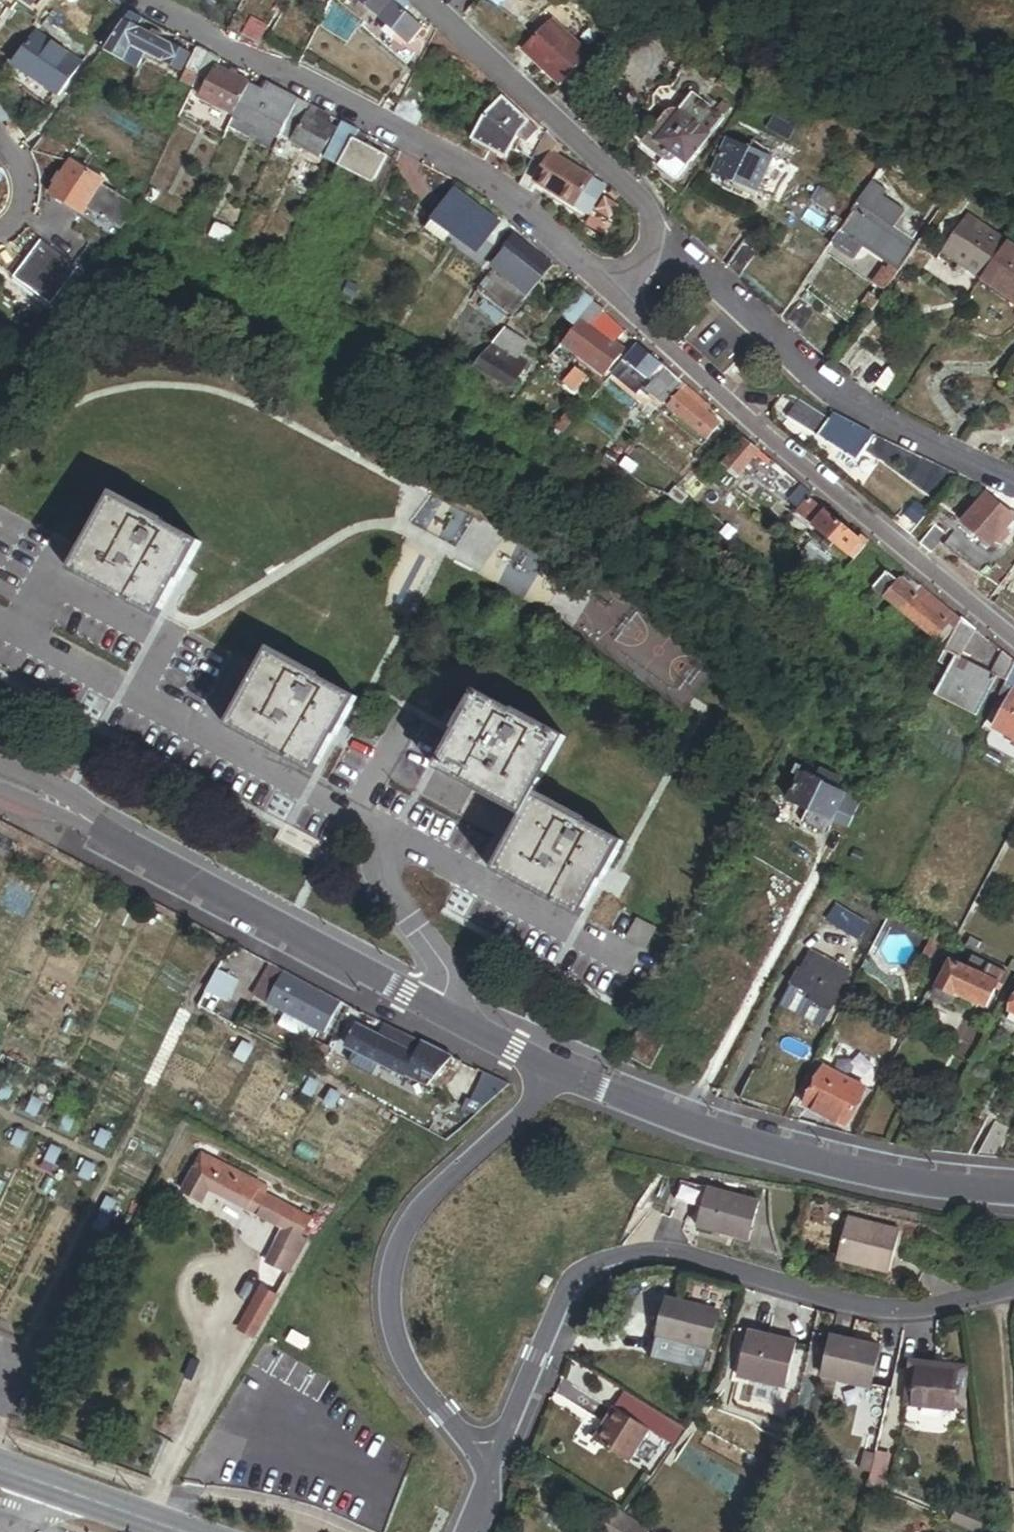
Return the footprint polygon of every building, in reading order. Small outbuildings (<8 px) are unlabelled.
[(15,0),(0,0),(0,5),(10,11),(16,1),(15,0)] [(28,0),(15,0),(16,1),(40,16),(44,10),(33,3),(28,0)] [(411,0),(410,0),(359,0),(388,26),(383,31),(391,38),(396,33),(407,43),(423,25),(404,8),(411,0)] [(708,0),(703,9),(711,14),(720,0),(708,0)] [(725,0),(720,0),(711,14),(715,16),(725,0)] [(701,37),(656,2),(636,28),(682,62),(701,37)] [(187,55),(136,26),(129,21),(130,18),(138,23),(141,18),(127,11),(104,49),(137,68),(145,53),(178,72),(187,55)] [(257,45),(270,19),(253,11),(240,37),(257,45)] [(552,85),(581,54),(541,17),(512,49),(552,85)] [(58,94),(80,62),(31,29),(9,61),(58,94)] [(197,81),(209,54),(196,48),(181,81),(194,87),(197,81)] [(215,71),(220,59),(209,54),(197,81),(208,86),(215,71)] [(235,116),(249,86),(215,71),(208,86),(201,101),(227,114),(235,117),(235,116)] [(426,95),(430,86),(414,78),(409,87),(426,95)] [(289,118),(298,100),(267,84),(264,92),(249,85),(249,86),(235,116),(263,129),(258,139),(276,148),(289,118)] [(415,127),(429,97),(426,95),(409,87),(408,86),(393,116),(415,127)] [(529,120),(503,96),(488,112),(503,126),(511,121),(520,130),(529,122),(529,120)] [(706,139),(721,122),(690,98),(676,116),(671,116),(668,118),(664,121),(662,125),(660,126),(642,149),(661,164),(657,170),(675,184),(708,141),(706,139)] [(0,100),(0,120),(13,117),(0,100)] [(319,160),(335,129),(327,125),(329,120),(328,118),(324,115),(317,112),(315,117),(304,114),(308,108),(309,106),(298,100),(289,118),(292,119),(283,137),(290,140),(299,122),(303,124),(291,144),(319,160)] [(315,117),(317,112),(308,108),(304,114),(315,117)] [(507,158),(517,137),(520,130),(511,121),(503,126),(488,112),(473,142),(507,158)] [(228,133),(235,117),(227,114),(220,129),(228,133)] [(529,156),(542,133),(529,122),(520,130),(517,137),(521,138),(516,149),(529,156)] [(355,140),(359,132),(343,124),(339,132),(355,140)] [(583,182),(587,175),(551,153),(546,151),(554,137),(543,129),(542,133),(529,156),(539,161),(529,178),(521,174),(516,182),(529,191),(534,182),(584,212),(597,190),(583,182)] [(341,168),(355,140),(339,132),(337,131),(326,159),(341,168)] [(551,153),(559,141),(554,137),(546,151),(551,153)] [(373,184),(387,157),(355,140),(341,168),(373,184)] [(758,194),(770,159),(768,158),(769,153),(763,151),(764,148),(748,143),(746,149),(725,142),(712,178),(758,194)] [(54,184),(70,158),(65,156),(49,182),(54,184)] [(103,179),(70,158),(54,184),(48,193),(81,214),(103,179)] [(601,183),(587,175),(583,182),(597,190),(601,183)] [(892,229),(902,214),(880,199),(884,193),(870,184),(856,206),(892,229)] [(158,202),(162,193),(151,188),(147,197),(150,198),(148,202),(153,205),(155,201),(158,202)] [(476,249),(495,218),(449,189),(422,230),(449,247),(456,236),(476,249)] [(126,215),(136,204),(126,198),(114,203),(113,206),(126,215)] [(892,229),(856,206),(851,214),(854,216),(911,253),(916,245),(892,229)] [(981,275),(1006,238),(964,210),(940,247),(981,275)] [(911,253),(854,216),(832,249),(851,262),(860,247),(889,266),(885,272),(882,269),(871,285),(884,294),(911,253)] [(237,234),(217,224),(210,237),(230,248),(237,234)] [(551,267),(515,238),(492,268),(527,296),(551,267)] [(1006,238),(981,275),(1013,296),(1013,243),(1006,238)] [(88,275),(107,249),(94,239),(75,266),(77,267),(88,275)] [(56,296),(77,267),(75,266),(40,240),(13,277),(50,304),(56,296)] [(739,279),(758,252),(744,242),(726,267),(739,279)] [(67,304),(88,275),(77,267),(56,296),(67,304)] [(582,318),(593,306),(595,304),(583,294),(563,317),(575,327),(581,320),(582,318)] [(798,334),(816,309),(800,299),(785,322),(798,334)] [(590,324),(604,316),(593,306),(582,318),(590,324)] [(622,355),(581,320),(575,327),(563,341),(605,376),(622,355)] [(519,361),(528,343),(505,329),(473,366),(486,373),(494,358),(521,373),(524,370),(531,372),(534,368),(519,361)] [(661,365),(640,347),(627,361),(634,366),(649,379),(661,365)] [(521,373),(494,358),(486,373),(513,388),(521,373)] [(626,375),(634,366),(627,361),(626,360),(618,369),(626,375)] [(677,393),(683,386),(664,369),(645,391),(664,408),(677,393)] [(576,373),(565,391),(577,398),(587,379),(576,373)] [(720,429),(692,405),(697,398),(683,386),(677,393),(681,396),(668,411),(707,444),(720,429)] [(967,426),(983,403),(970,394),(954,417),(967,426)] [(858,467),(874,440),(864,436),(855,432),(834,418),(830,424),(790,399),(786,404),(796,410),(788,423),(818,442),(858,467)] [(738,479),(758,454),(743,442),(723,466),(738,479)] [(610,472),(617,458),(608,453),(600,466),(610,472)] [(626,471),(634,460),(625,453),(616,464),(626,471)] [(180,579),(201,539),(159,517),(161,513),(115,489),(71,571),(156,616),(177,577),(180,579)] [(689,499),(676,489),(669,497),(682,507),(689,499)] [(985,497),(962,525),(991,548),(992,546),(1005,532),(1013,520),(1013,518),(985,497)] [(811,526),(824,510),(809,499),(796,515),(811,526)] [(910,538),(929,515),(911,500),(894,524),(910,538)] [(859,539),(825,512),(813,528),(855,561),(870,543),(861,536),(859,539)] [(933,556),(949,534),(936,526),(921,545),(933,556)] [(999,552),(1011,537),(1005,532),(992,546),(999,552)] [(13,562),(0,551),(0,578),(13,562)] [(869,571),(875,562),(866,555),(859,565),(869,571)] [(957,623),(916,590),(913,594),(897,580),(884,569),(869,587),(898,611),(898,613),(934,642),(945,627),(953,633),(957,623)] [(916,590),(899,576),(897,580),(913,594),(916,590)] [(960,659),(978,632),(960,618),(957,623),(953,633),(944,651),(953,656),(960,659)] [(655,637),(654,672),(675,673),(676,637),(655,637)] [(316,772),(336,733),(339,735),(358,699),(313,675),(315,672),(270,648),(241,702),(240,701),(228,725),(316,772)] [(1013,668),(1013,662),(1003,654),(993,676),(996,678),(1006,683),(1013,668)] [(977,716),(996,678),(993,676),(960,659),(953,656),(934,694),(977,716)] [(1007,691),(1013,694),(995,730),(1013,740),(1013,677),(1007,691)] [(601,879),(622,840),(534,793),(565,734),(514,708),(513,710),(475,690),(454,728),(457,729),(437,766),(523,811),(492,870),(579,916),(599,878),(601,879)] [(845,795),(834,790),(822,784),(824,778),(817,775),(820,768),(805,762),(787,799),(808,809),(828,818),(833,820),(845,795)] [(834,790),(840,776),(820,767),(820,768),(817,775),(824,778),(822,784),(834,790)] [(822,830),(828,818),(808,809),(802,821),(822,830)] [(937,965),(950,939),(934,931),(922,957),(937,965)] [(968,938),(963,947),(1013,972),(1013,961),(968,938)] [(830,1008),(849,971),(811,951),(791,982),(812,992),(809,999),(830,1008)] [(992,994),(994,988),(980,982),(958,971),(961,965),(948,959),(934,989),(952,998),(953,996),(956,997),(984,1010),(992,994)] [(323,1032),(340,1001),(268,964),(252,995),(323,1032)] [(217,987),(224,972),(214,968),(208,983),(217,987)] [(997,997),(1006,980),(986,970),(980,982),(994,988),(992,994),(997,997)] [(953,996),(952,998),(934,989),(931,988),(930,992),(932,1001),(945,1006),(952,1004),(956,997),(953,996)] [(227,1019),(232,1008),(202,993),(197,1004),(227,1019)] [(1005,1019),(1013,1024),(1013,1002),(1005,1019)] [(426,1087),(453,1055),(422,1040),(415,1054),(414,1053),(377,1035),(355,1023),(344,1044),(359,1051),(376,1060),(426,1087)] [(418,1042),(382,1025),(377,1035),(414,1053),(418,1042)] [(246,1060),(252,1049),(241,1043),(235,1054),(246,1060)] [(370,1068),(376,1060),(359,1051),(354,1060),(370,1068)] [(850,1078),(854,1069),(840,1063),(836,1070),(850,1078)] [(849,1123),(867,1085),(850,1078),(836,1070),(825,1064),(806,1102),(849,1123)] [(313,1096),(318,1085),(307,1079),(302,1090),(313,1096)] [(13,1089),(2,1084),(0,1088),(0,1096),(8,1100),(13,1089)] [(334,1107),(340,1096),(329,1090),(323,1101),(334,1107)] [(36,1114),(41,1102),(31,1097),(25,1109),(36,1114)] [(69,1130),(75,1119),(64,1114),(59,1125),(69,1130)] [(22,1145),(27,1135),(15,1129),(10,1140),(22,1145)] [(105,1145),(110,1135),(99,1129),(94,1140),(105,1145)] [(54,1162),(60,1150),(49,1146),(44,1157),(54,1162)] [(310,1215),(265,1192),(268,1186),(198,1151),(178,1191),(198,1201),(204,1189),(280,1227),(263,1260),(286,1271),(302,1239),(298,1237),(310,1215)] [(89,1178),(94,1167),(83,1161),(78,1173),(89,1178)] [(746,1237),(756,1199),(704,1184),(693,1223),(746,1237)] [(110,1213),(115,1202),(104,1197),(99,1208),(110,1213)] [(103,1231),(109,1220),(98,1215),(92,1226),(103,1231)] [(887,1269),(897,1228),(845,1215),(834,1256),(887,1269)] [(251,1334),(266,1304),(252,1297),(236,1327),(251,1334)] [(702,1372),(717,1312),(664,1299),(649,1358),(702,1372)] [(957,1410),(967,1373),(972,1375),(964,1317),(939,1320),(938,1345),(946,1345),(945,1360),(911,1351),(900,1394),(957,1410)] [(783,1390),(795,1341),(746,1329),(734,1379),(754,1384),(750,1400),(777,1407),(781,1390),(783,1390)] [(865,1387),(875,1350),(825,1337),(815,1374),(865,1387)] [(627,1462),(647,1429),(612,1408),(592,1440),(627,1462)] [(866,1473),(872,1454),(860,1450),(855,1470),(866,1473)] [(974,1524),(977,1508),(949,1503),(947,1520),(974,1524)] [(609,1509),(595,1531),(645,1531),(609,1509)] [(650,1531),(656,1523),(643,1515),(638,1524),(650,1531)]
